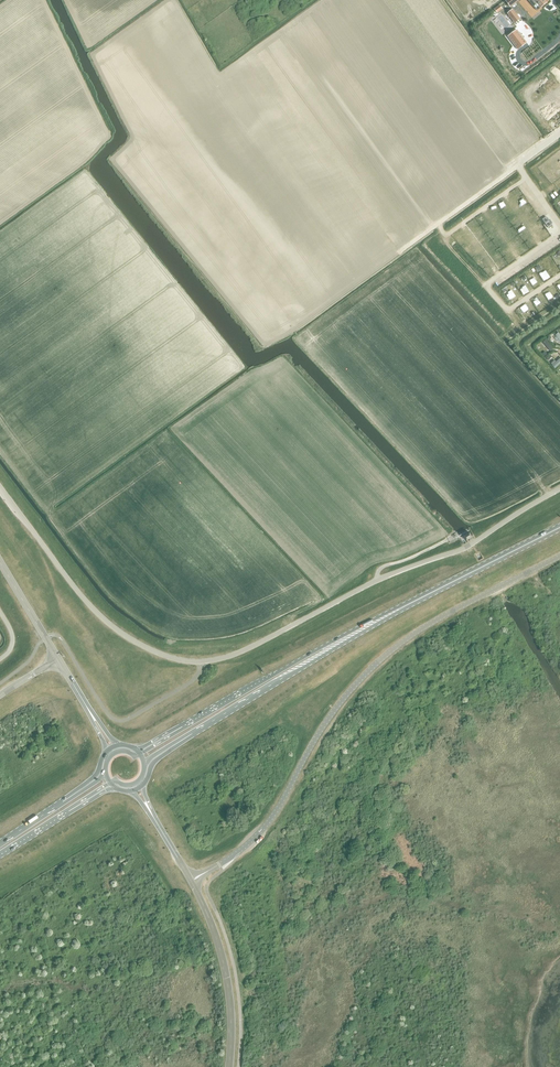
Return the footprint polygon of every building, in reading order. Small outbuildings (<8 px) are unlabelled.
[(513,9),(507,13),(515,23),(520,19),(513,9)] [(527,44),(517,31),(508,37),(518,50),(527,44)] [(554,349),(546,340),(543,343),(551,352),(554,349)] [(462,532),(462,533),(467,537),(468,536),(470,535),(469,529),(468,529),(470,535),(467,537),(462,532)]
